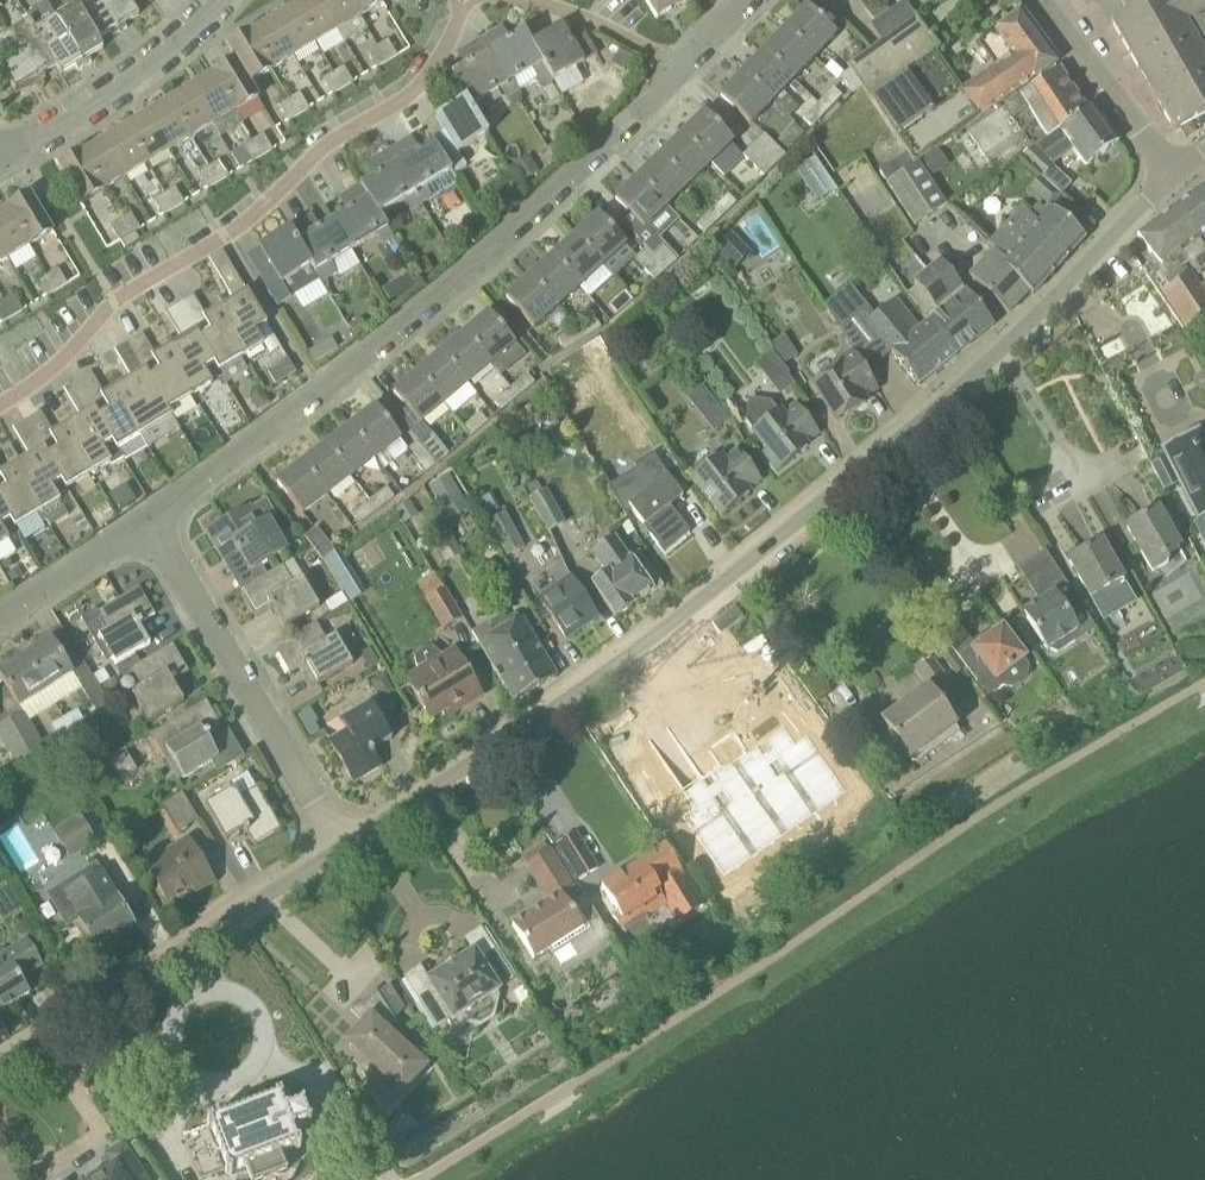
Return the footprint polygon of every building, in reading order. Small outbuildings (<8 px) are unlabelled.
[(99,41),(112,32),(115,37),(122,33),(102,0),(74,0),(77,5),(99,41)] [(122,33),(129,29),(126,24),(140,16),(131,0),(102,0),(122,33)] [(295,7),(317,45),(339,31),(320,0),(307,0),(295,7)] [(339,31),(346,43),(368,30),(362,18),(351,0),(320,0),(339,31)] [(362,18),(384,4),(381,0),(351,0),(362,18)] [(658,21),(692,0),(645,0),(658,21)] [(1133,10),(1113,22),(1130,53),(1188,20),(1189,23),(1204,14),(1204,0),(1127,0),(1133,10)] [(871,26),(882,43),(917,18),(905,2),(871,26)] [(77,5),(56,18),(86,67),(93,63),(90,58),(104,49),(99,41),(77,5)] [(272,21),(295,58),(317,45),(295,7),(272,21)] [(807,7),(786,30),(815,58),(836,35),(807,7)] [(1060,63),(1024,13),(995,33),(980,44),(997,68),(963,92),(981,117),(1057,65),(1060,63)] [(1189,23),(1204,50),(1204,14),(1189,23)] [(86,67),(56,18),(35,30),(62,75),(76,66),(79,71),(86,67)] [(963,92),(936,54),(941,51),(917,18),(882,43),(849,65),(852,69),(865,89),(894,136),(915,165),(981,117),(963,92)] [(1204,116),(1204,50),(1189,23),(1188,20),(1130,53),(1175,132),(1204,116)] [(30,21),(10,34),(40,83),(47,79),(44,74),(57,66),(35,30),(30,21)] [(272,21),(250,34),(273,72),(295,58),(272,21)] [(533,45),(555,82),(599,56),(589,40),(576,48),(563,27),(533,45)] [(764,52),(794,80),(815,58),(786,30),(764,52)] [(481,41),(514,96),(538,81),(537,83),(542,90),(546,91),(553,86),(555,82),(533,45),(525,32),(504,45),(496,32),(481,41)] [(40,83),(10,34),(0,40),(0,65),(16,91),(30,83),(33,87),(40,83)] [(228,47),(236,62),(237,61),(251,84),(273,72),(250,34),(228,47)] [(388,41),(378,47),(388,63),(398,56),(388,41)] [(466,99),(472,107),(502,89),(508,99),(514,96),(481,41),(466,50),(474,64),(452,77),(466,100),(466,99)] [(368,54),(378,69),(388,63),(378,47),(368,54)] [(764,52),(743,74),(773,103),(794,80),(764,52)] [(260,98),(251,84),(237,61),(236,62),(214,75),(236,112),(260,98)] [(842,77),(845,74),(832,62),(825,70),(837,81),(842,77)] [(345,67),(335,74),(344,89),(354,83),(345,67)] [(854,95),(865,89),(852,69),(845,74),(842,77),(854,95)] [(997,175),(1021,158),(1090,111),(1060,70),(1020,98),(968,135),(997,175)] [(324,80),(333,94),(344,89),(335,74),(324,80)] [(773,103),(743,74),(722,97),(751,125),(773,103)] [(214,75),(192,88),(214,126),(236,112),(214,75)] [(192,88),(170,102),(192,139),(214,126),(192,88)] [(828,112),(842,97),(834,89),(819,104),(828,112)] [(300,116),(310,109),(301,94),(291,100),(300,116)] [(432,140),(454,175),(467,167),(460,154),(490,136),(472,107),(466,99),(466,100),(436,117),(445,132),(432,140)] [(280,106),(290,122),(300,116),(291,100),(280,106)] [(170,152),(192,139),(170,102),(148,115),(170,152)] [(828,112),(819,104),(805,119),(813,127),(823,117),(828,112)] [(1093,107),(1090,111),(1021,158),(1044,179),(1054,168),(1049,163),(1072,146),(1087,167),(1119,143),(1093,107)] [(705,113),(683,135),(711,164),(733,142),(705,113)] [(148,115),(125,128),(148,165),(170,152),(148,115)] [(126,179),(148,165),(125,128),(103,141),(126,179)] [(711,164),(683,135),(661,157),(689,186),(711,164)] [(765,135),(755,146),(776,166),(786,156),(765,135)] [(265,136),(255,142),(263,157),(274,150),(265,136)] [(390,151),(423,204),(458,182),(454,175),(432,140),(412,153),(405,142),(390,151)] [(103,141),(81,155),(104,192),(126,179),(103,141)] [(263,157),(255,142),(244,149),(253,163),(263,157)] [(776,166),(755,146),(745,156),(766,177),(776,166)] [(362,185),(381,216),(406,201),(411,211),(416,209),(423,204),(390,151),(375,160),(383,173),(362,185)] [(919,162),(915,165),(907,154),(880,172),(916,226),(947,205),(919,162)] [(59,168),(82,205),(104,192),(81,155),(59,168)] [(816,201),(836,190),(817,156),(798,166),(816,201)] [(689,186),(661,157),(639,178),(668,207),(689,186)] [(221,163),(211,169),(219,183),(230,177),(221,163)] [(528,168),(517,164),(510,169),(519,183),(539,171),(535,164),(528,168)] [(219,183),(211,169),(200,175),(209,189),(219,183)] [(668,207),(639,178),(617,199),(629,212),(627,213),(630,213),(656,240),(655,242),(679,220),(680,222),(681,221),(676,216),(668,207)] [(335,221),(353,251),(378,236),(383,246),(395,239),(381,216),(362,185),(347,195),(355,208),(335,221)] [(1177,208),(1200,239),(1204,244),(1204,186),(1177,208)] [(177,189),(166,195),(175,210),(185,203),(177,189)] [(9,209),(31,246),(54,232),(31,195),(9,209)] [(175,210),(166,195),(156,202),(165,216),(175,210)] [(731,196),(715,211),(723,220),(739,205),(731,196)] [(1034,295),(1086,239),(1055,210),(1051,215),(1040,205),(1031,215),(1024,209),(1006,228),(990,245),(995,249),(1008,261),(1006,265),(1031,292),(1034,295)] [(1204,321),(1204,244),(1200,239),(1177,208),(1138,236),(1176,287),(1163,295),(1188,332),(1204,321)] [(0,214),(0,244),(9,259),(31,246),(9,209),(0,214)] [(723,220),(715,211),(700,226),(708,235),(723,220)] [(122,221),(131,236),(136,233),(141,230),(132,215),(122,221)] [(599,216),(576,236),(603,267),(626,246),(599,216)] [(305,220),(291,229),(321,281),(323,283),(338,273),(332,263),(353,251),(335,221),(314,233),(305,220)] [(112,227),(122,242),(131,236),(122,221),(112,227)] [(321,281),(291,229),(260,247),(274,270),(261,277),(279,306),(321,281)] [(136,233),(131,236),(122,242),(128,252),(143,244),(136,233)] [(714,251),(723,260),(740,243),(732,234),(714,251)] [(553,257),(581,287),(603,267),(576,236),(553,257)] [(9,259),(0,244),(0,265),(9,259)] [(664,245),(653,256),(667,271),(678,261),(664,245)] [(667,271),(653,256),(647,249),(635,260),(656,281),(667,271)] [(969,277),(1010,314),(1031,292),(1006,265),(1008,261),(995,249),(969,277)] [(553,257),(530,278),(558,308),(581,287),(553,257)] [(942,263),(929,273),(954,303),(946,310),(960,326),(964,323),(978,340),(995,327),(967,292),(966,293),(942,263)] [(235,300),(226,306),(239,328),(228,334),(243,359),(265,346),(256,332),(268,325),(231,265),(218,273),(235,300)] [(59,269),(48,275),(58,291),(68,284),(59,269)] [(401,278),(408,290),(417,285),(410,273),(401,278)] [(930,320),(932,323),(930,323),(957,357),(978,340),(964,323),(960,326),(946,310),(954,303),(929,273),(915,284),(939,313),(930,320)] [(38,281),(47,297),(58,291),(48,275),(38,281)] [(558,308),(530,278),(507,298),(535,329),(558,308)] [(840,329),(868,307),(851,286),(826,306),(840,329)] [(627,293),(611,307),(619,317),(635,302),(627,293)] [(14,295),(4,301),(14,317),(24,311),(14,295)] [(194,295),(179,304),(216,365),(221,373),(243,359),(228,334),(239,328),(226,306),(207,317),(194,295)] [(3,323),(14,317),(4,301),(0,303),(0,318),(3,323)] [(178,373),(193,398),(214,385),(206,371),(216,365),(179,304),(167,312),(183,340),(175,345),(188,367),(178,373)] [(920,387),(957,357),(930,323),(932,323),(930,320),(910,335),(886,306),(867,322),(920,387)] [(466,333),(492,365),(516,346),(489,314),(466,333)] [(577,329),(584,340),(602,328),(595,318),(577,329)] [(584,340),(577,329),(559,340),(566,351),(584,340)] [(466,333),(442,353),(469,385),(492,365),(466,333)] [(143,334),(129,343),(171,412),(193,398),(178,373),(188,367),(175,345),(157,356),(143,334)] [(612,355),(622,349),(614,336),(604,343),(612,355)] [(780,356),(778,357),(786,367),(801,357),(788,336),(773,345),(780,356)] [(601,337),(580,350),(592,368),(612,355),(604,343),(601,337)] [(132,379),(124,384),(138,407),(127,413),(141,438),(174,418),(170,412),(171,412),(129,343),(116,351),(132,379)] [(879,390),(855,352),(840,361),(843,367),(814,385),(837,423),(868,403),(866,399),(879,390)] [(442,353),(418,373),(445,405),(469,385),(442,353)] [(286,361),(267,372),(275,384),(293,373),(286,361)] [(78,382),(114,444),(119,451),(141,438),(127,413),(138,407),(124,384),(105,395),(92,373),(78,382)] [(445,405),(418,373),(395,393),(421,424),(445,405)] [(528,375),(512,389),(519,398),(536,384),(528,375)] [(798,386),(790,375),(777,385),(785,394),(798,386)] [(114,444),(78,382),(65,390),(81,418),(74,422),(88,447),(77,454),(90,477),(111,465),(112,467),(124,460),(119,451),(114,444)] [(519,398),(512,389),(495,403),(503,412),(519,398)] [(747,421),(754,433),(769,451),(765,454),(779,471),(809,448),(807,445),(819,435),(796,406),(785,415),(782,411),(779,413),(771,403),(759,401),(747,410),(747,421)] [(376,407),(352,426),(377,459),(401,440),(376,407)] [(719,431),(731,422),(721,411),(710,420),(719,431)] [(88,447),(74,422),(54,434),(41,412),(27,421),(63,482),(68,490),(90,477),(77,454),(88,447)] [(464,428),(472,437),(489,423),(481,414),(464,428)] [(53,488),(63,482),(27,421),(13,429),(30,457),(22,462),(36,485),(25,492),(39,515),(61,502),(53,488)] [(327,445),(352,478),(377,459),(352,426),(327,445)] [(419,442),(438,466),(450,456),(431,432),(419,442)] [(1165,452),(1202,523),(1197,526),(1204,540),(1204,432),(1165,452)] [(438,466),(419,442),(407,452),(426,475),(438,466)] [(327,445),(303,464),(328,496),(352,478),(327,445)] [(723,457),(693,480),(722,517),(751,494),(761,482),(738,452),(726,461),(723,457)] [(12,521),(16,529),(39,515),(25,492),(36,485),(22,462),(3,473),(0,468),(0,502),(12,521)] [(328,496),(303,464),(278,483),(303,515),(328,496)] [(653,489),(644,476),(639,469),(616,488),(652,535),(651,536),(665,554),(691,534),(670,508),(684,498),(667,477),(653,489)] [(430,489),(444,512),(465,500),(450,477),(430,489)] [(387,489),(371,502),(378,511),(395,499),(387,489)] [(531,501),(549,533),(566,523),(547,491),(531,501)] [(12,521),(0,502),(0,546),(10,541),(1,527),(12,521)] [(378,511),(371,502),(354,515),(362,524),(378,511)] [(415,511),(409,502),(396,511),(403,520),(415,511)] [(286,551),(269,522),(261,527),(250,509),(208,534),(224,561),(240,552),(252,571),(286,551)] [(1166,558),(1181,550),(1159,511),(1128,529),(1154,574),(1170,565),(1166,558)] [(525,548),(505,514),(488,524),(508,558),(525,548)] [(89,526),(83,515),(75,520),(81,530),(89,526)] [(319,529),(306,539),(324,563),(337,553),(319,529)] [(434,543),(446,565),(463,555),(450,533),(434,543)] [(608,576),(593,586),(616,620),(654,594),(655,596),(664,589),(640,553),(630,560),(615,538),(593,554),(608,576)] [(1105,623),(1136,604),(1102,544),(1070,562),(1105,623)] [(1086,614),(1061,575),(1046,551),(1045,552),(1060,576),(1046,584),(1054,595),(1025,614),(1047,648),(1059,654),(1075,643),(1075,629),(1072,624),(1086,614)] [(356,577),(341,552),(325,562),(340,586),(356,577)] [(295,585),(284,566),(241,591),(258,619),(274,609),(285,628),(320,607),(304,579),(295,585)] [(570,579),(539,601),(568,640),(599,618),(570,579)] [(444,630),(463,618),(441,580),(421,592),(444,630)] [(99,637),(117,666),(152,646),(140,626),(156,616),(140,588),(98,613),(109,631),(99,637)] [(504,615),(473,634),(516,705),(558,679),(521,618),(516,616),(514,616),(507,620),(504,615)] [(328,641),(318,623),(275,648),(291,676),(304,668),(308,666),(310,671),(303,675),(312,690),(354,665),(337,636),(328,641)] [(943,638),(984,691),(999,679),(1004,686),(1013,687),(1027,677),(1028,668),(1023,661),(1026,659),(1003,629),(974,651),(971,647),(974,645),(959,625),(943,638)] [(53,640),(25,657),(56,705),(83,688),(102,718),(114,710),(91,674),(74,646),(62,654),(53,640)] [(133,694),(150,723),(185,702),(174,683),(190,674),(174,646),(131,671),(142,689),(133,694)] [(459,657),(455,649),(443,657),(432,647),(416,657),(418,673),(407,680),(431,721),(450,711),(453,716),(483,698),(459,657)] [(360,654),(369,669),(380,663),(371,648),(360,654)] [(28,754),(44,745),(31,721),(56,705),(25,657),(0,673),(0,677),(7,688),(0,692),(0,703),(28,754)] [(852,715),(873,742),(873,741),(883,755),(897,744),(910,763),(958,727),(934,695),(949,684),(930,659),(916,670),(929,688),(883,724),(867,704),(852,715)] [(14,761),(28,754),(0,703),(0,735),(14,761)] [(178,782),(183,779),(184,780),(219,759),(208,740),(224,730),(208,703),(165,728),(152,736),(178,782)] [(373,752),(392,741),(372,706),(342,723),(347,733),(330,743),(355,785),(383,769),(373,752)] [(297,717),(310,739),(321,733),(316,724),(319,722),(311,709),(297,717)] [(787,728),(750,753),(736,733),(710,751),(721,767),(685,793),(697,810),(685,818),(718,866),(767,832),(770,836),(844,784),(810,736),(799,745),(787,728)] [(125,787),(141,779),(128,755),(112,764),(125,787)] [(258,788),(241,799),(235,790),(206,807),(227,842),(246,830),(256,847),(283,831),(258,788)] [(199,821),(184,795),(163,808),(178,834),(199,821)] [(71,859),(97,842),(81,816),(54,832),(71,859)] [(578,833),(558,846),(580,881),(600,869),(578,833)] [(190,842),(147,868),(168,902),(193,887),(196,893),(214,882),(190,842)] [(667,904),(669,908),(694,892),(666,848),(602,889),(617,913),(612,917),(622,933),(624,932),(625,934),(648,919),(647,917),(667,904)] [(551,903),(514,926),(534,960),(551,950),(555,955),(569,946),(577,958),(599,944),(592,932),(602,926),(585,899),(583,901),(552,850),(528,865),(551,903)] [(68,928),(80,921),(99,952),(136,930),(97,866),(49,896),(68,928)] [(0,886),(0,914),(1,916),(20,906),(7,882),(0,886)] [(30,995),(21,980),(43,967),(27,941),(0,957),(0,1013),(30,995)] [(499,991),(493,981),(507,973),(496,955),(483,963),(475,952),(459,962),(458,960),(443,969),(444,971),(428,982),(436,993),(422,1002),(435,1022),(448,1013),(454,1021),(463,1015),(470,1027),(480,1029),(494,1019),(497,1007),(491,997),(499,991)] [(391,984),(379,990),(394,1014),(405,1008),(391,984)] [(401,1090),(424,1065),(377,990),(375,991),(377,994),(351,1011),(366,1025),(350,1043),(359,1052),(355,1057),(380,1095),(392,1082),(401,1090)] [(355,1119),(349,1095),(336,1099),(330,1077),(316,1081),(327,1126),(355,1119)] [(231,1176),(248,1170),(251,1179),(267,1179),(289,1172),(283,1157),(303,1150),(296,1133),(312,1127),(305,1107),(288,1113),(281,1096),(212,1122),(231,1176)] [(137,1165),(124,1145),(107,1156),(115,1168),(97,1179),(148,1179),(137,1165)]
